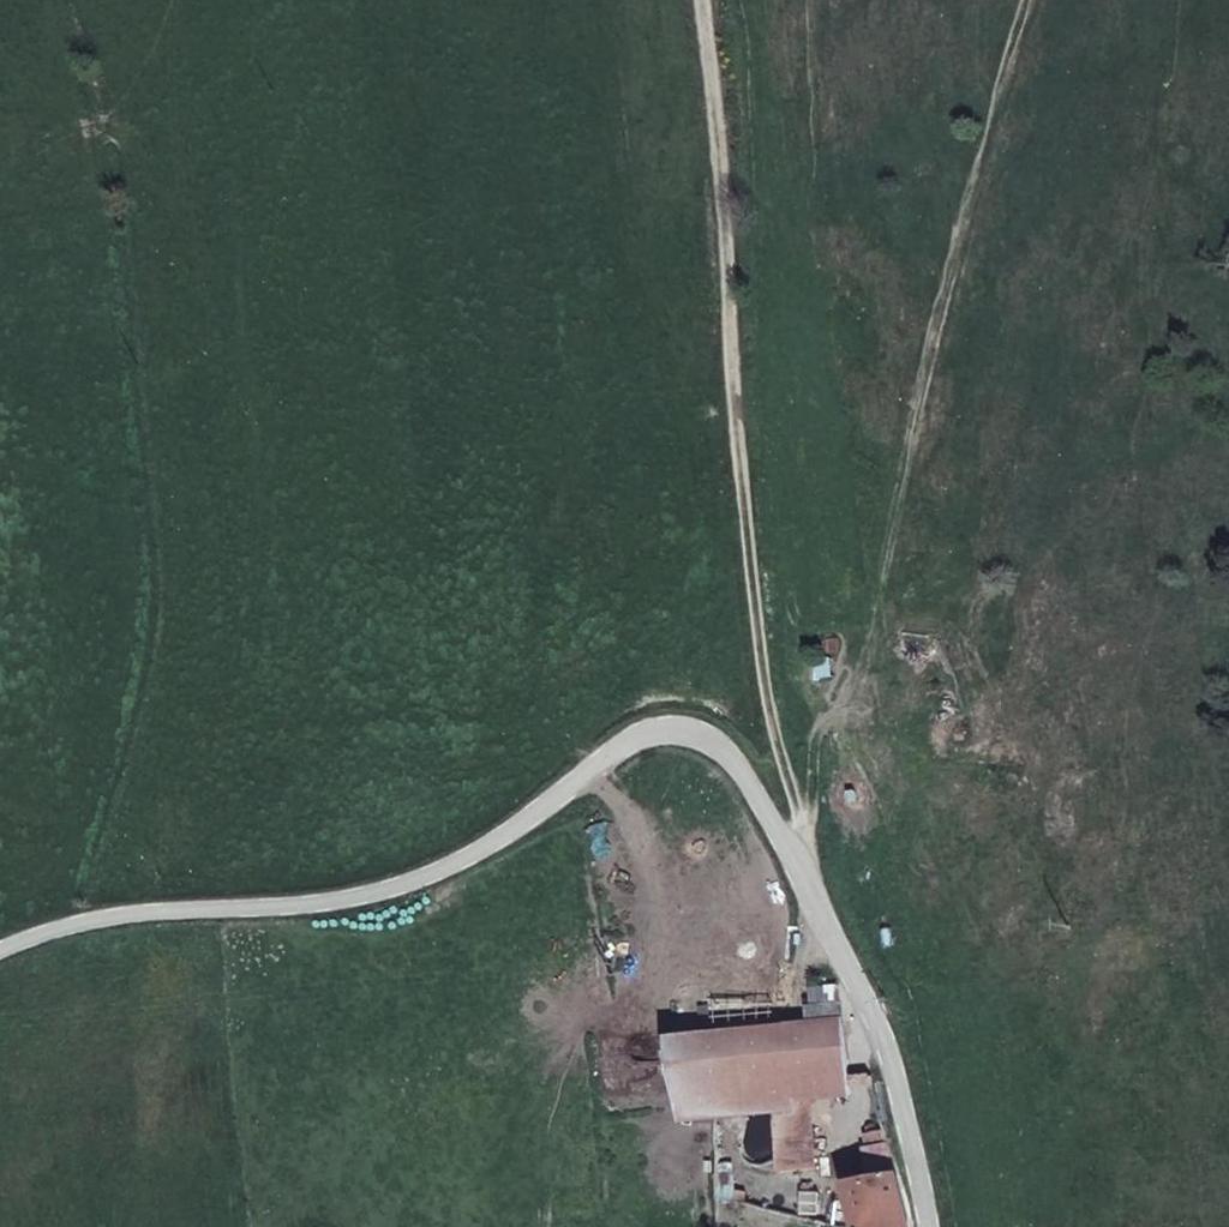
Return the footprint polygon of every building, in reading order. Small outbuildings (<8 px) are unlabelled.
[(831,978),(809,980),(811,1003),(833,1001),(831,978)] [(848,1080),(841,1001),(833,1001),(811,1003),(673,1017),(678,1063),(684,1100),(711,1098),(773,1091),(795,1089),(795,1083),(811,1082),(848,1080)] [(816,1127),(811,1082),(795,1083),(795,1089),(773,1091),(775,1128),(816,1127)] [(904,1211),(884,1120),(875,1123),(866,1126),(869,1160),(849,1167),(855,1218),(860,1219),(862,1226),(907,1226),(904,1211)]
